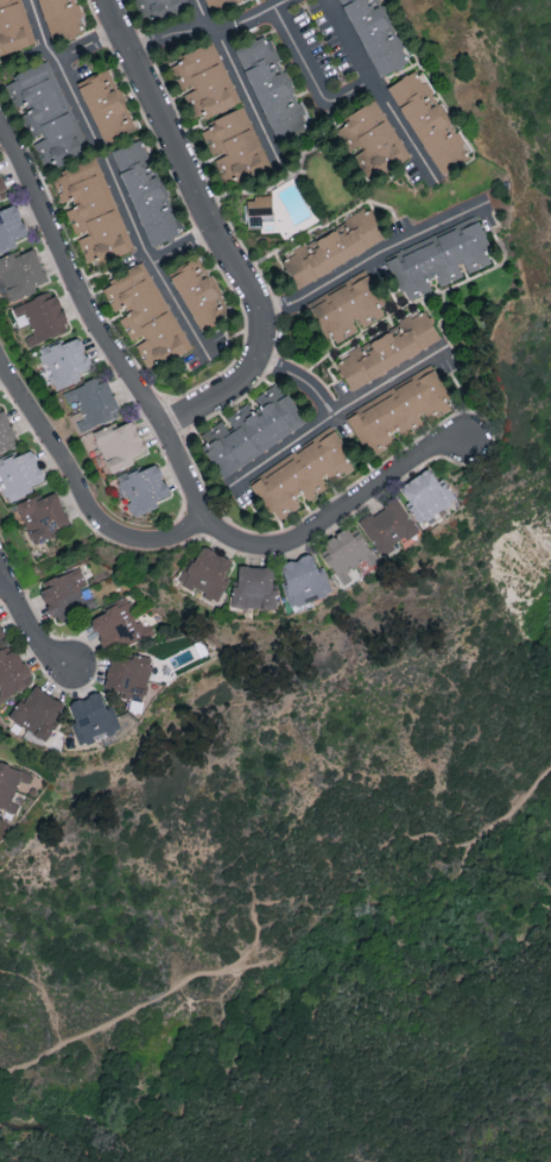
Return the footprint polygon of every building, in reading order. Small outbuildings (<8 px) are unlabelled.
[(21,0),(0,0),(0,49),(4,48),(5,53),(35,44),(21,0)] [(51,36),(63,32),(65,39),(83,33),(79,23),(83,22),(75,0),(39,0),(51,36)] [(209,10),(233,0),(204,0),(209,10)] [(408,63),(382,5),(375,8),(372,0),(342,0),(377,78),(408,63)] [(236,49),(277,144),(312,128),(287,70),(277,74),(274,67),(280,64),(268,35),(236,49)] [(241,102),(214,41),(169,62),(183,92),(188,89),(202,120),(241,102)] [(44,62),(4,81),(16,107),(27,102),(31,109),(25,112),(39,141),(38,141),(51,168),(87,152),(44,62)] [(135,131),(111,69),(78,82),(102,144),(135,131)] [(388,87),(441,177),(473,158),(419,69),(388,87)] [(376,99),(336,123),(352,152),(369,181),(410,157),(376,99)] [(270,167),(245,105),(209,120),(212,127),(202,131),(212,157),(213,157),(225,186),(270,167)] [(112,151),(149,247),(183,234),(159,173),(155,174),(141,139),(112,151)] [(133,249),(98,157),(61,171),(63,176),(53,180),(61,202),(73,197),(76,206),(65,210),(76,237),(77,236),(88,266),(133,249)] [(245,197),(246,227),(271,227),(270,196),(245,197)] [(30,239),(15,202),(0,208),(0,251),(30,239)] [(386,241),(369,207),(343,219),(346,225),(282,256),(296,285),(386,241)] [(467,272),(491,264),(486,250),(490,248),(480,220),(388,252),(404,301),(432,291),(427,278),(436,274),(440,285),(463,277),(459,264),(464,262),(467,272)] [(36,285),(47,281),(35,248),(15,255),(14,253),(0,257),(0,271),(10,300),(38,291),(36,285)] [(199,332),(229,317),(199,258),(170,273),(199,332)] [(191,347),(144,263),(101,287),(114,311),(125,305),(129,312),(119,318),(133,343),(134,343),(150,371),(191,347)] [(307,302),(325,337),(331,333),(336,343),(361,330),(360,328),(386,315),(364,273),(307,302)] [(69,332),(56,291),(12,305),(19,327),(31,323),(34,333),(25,335),(28,344),(69,332)] [(352,391),(441,339),(424,309),(335,361),(352,391)] [(81,381),(78,373),(92,368),(80,335),(40,350),(54,390),(81,381)] [(452,406),(433,368),(346,411),(368,456),(396,442),(392,435),(452,406)] [(64,391),(68,402),(78,399),(85,419),(77,421),(81,431),(121,416),(108,380),(97,383),(95,380),(64,391)] [(305,427),(280,382),(250,399),(252,402),(224,417),(225,419),(202,432),(210,448),(206,450),(220,475),(305,427)] [(16,446),(4,406),(0,408),(0,451),(16,446)] [(93,432),(110,472),(148,456),(133,420),(113,429),(111,425),(93,432)] [(250,478),(275,521),(301,506),(295,495),(303,491),(308,500),(328,488),(323,479),(339,470),(342,475),(357,467),(335,429),(250,478)] [(32,448),(0,460),(0,484),(6,500),(46,484),(32,448)] [(170,495),(157,462),(117,478),(133,517),(159,507),(157,500),(170,495)] [(457,499),(444,481),(440,484),(429,468),(399,489),(423,523),(457,499)] [(33,545),(59,535),(57,530),(70,525),(57,492),(36,500),(35,497),(17,504),(33,545)] [(419,529),(397,497),(361,521),(383,553),(419,529)] [(322,542),(329,553),(325,556),(343,586),(353,580),(348,571),(367,560),(370,565),(377,561),(360,531),(353,536),(348,528),(322,542)] [(219,601),(231,578),(225,576),(232,561),(200,544),(181,582),(219,601)] [(294,607),(334,592),(324,567),(319,569),(313,553),(278,566),(294,607)] [(56,623),(97,604),(80,566),(39,585),(56,623)] [(277,609),(277,589),(273,589),(274,567),(239,566),(238,586),(232,586),(232,608),(277,609)] [(89,618),(107,654),(153,630),(149,622),(142,626),(128,598),(89,618)] [(35,682),(15,646),(0,654),(0,701),(35,682)] [(111,655),(104,687),(125,692),(124,698),(143,702),(153,658),(134,654),(133,660),(111,655)] [(8,720),(46,740),(66,703),(34,686),(25,704),(19,700),(8,720)] [(121,729),(114,706),(106,708),(101,692),(68,703),(82,744),(96,740),(95,737),(121,729)] [(0,763),(0,808),(17,814),(20,803),(13,800),(18,785),(28,789),(33,774),(0,763)]
